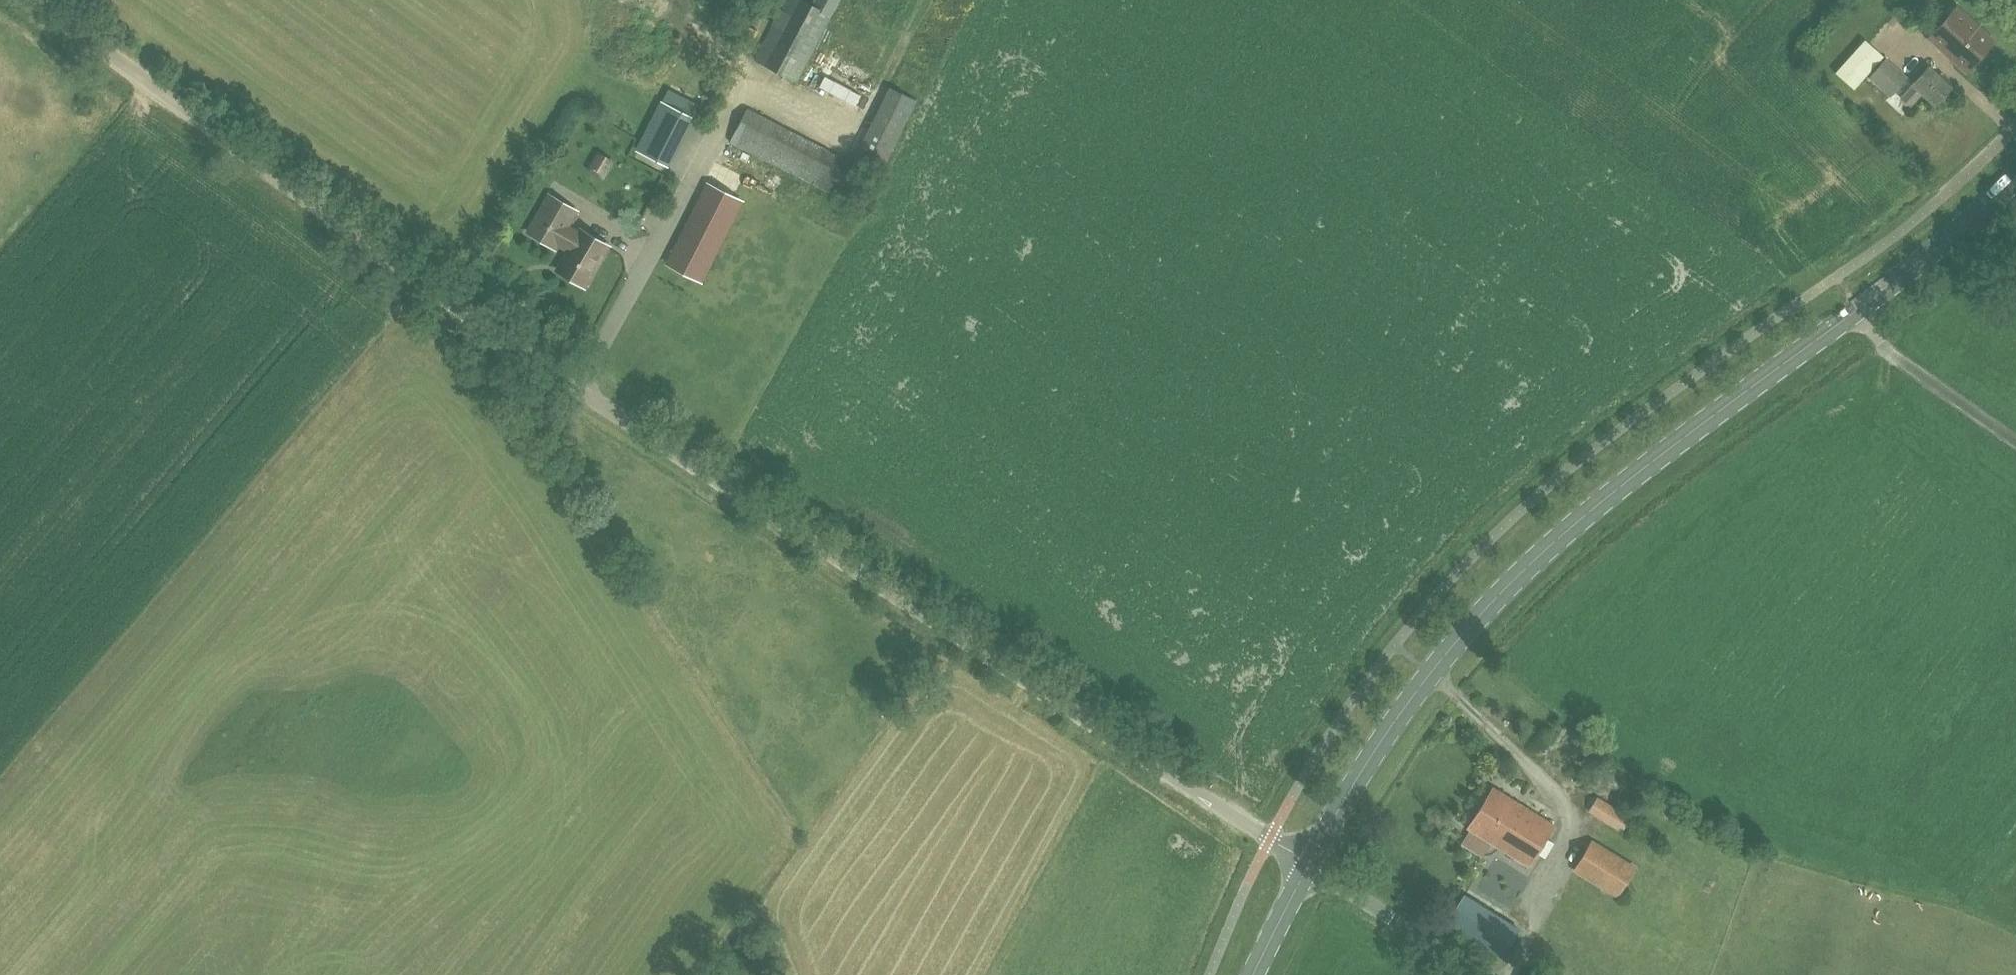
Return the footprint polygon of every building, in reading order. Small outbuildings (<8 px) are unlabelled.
[(1957,8),(1930,37),(1967,71),(1994,41),(1957,8)] [(1835,74),(1854,90),(1884,57),(1865,41),(1835,74)] [(1890,97),(1909,77),(1886,57),(1868,78),(1890,97)] [(1935,105),(1951,88),(1929,67),(1913,84),(1913,85),(1901,98),(1910,106),(1922,93),(1935,105)] [(904,150),(928,100),(909,91),(886,142),(904,150)] [(584,288),(609,245),(582,229),(581,231),(569,224),(577,210),(551,195),(528,235),(554,250),(559,242),(571,249),(558,272),(584,288)] [(699,195),(662,259),(693,278),(731,213),(699,195)] [(1529,865),(1554,824),(1493,787),(1468,828),(1529,865)] [(1622,833),(1633,817),(1598,796),(1588,812),(1622,833)] [(1617,895),(1634,868),(1593,843),(1576,870),(1617,895)] [(1503,957),(1520,929),(1464,895),(1447,923),(1503,957)]
